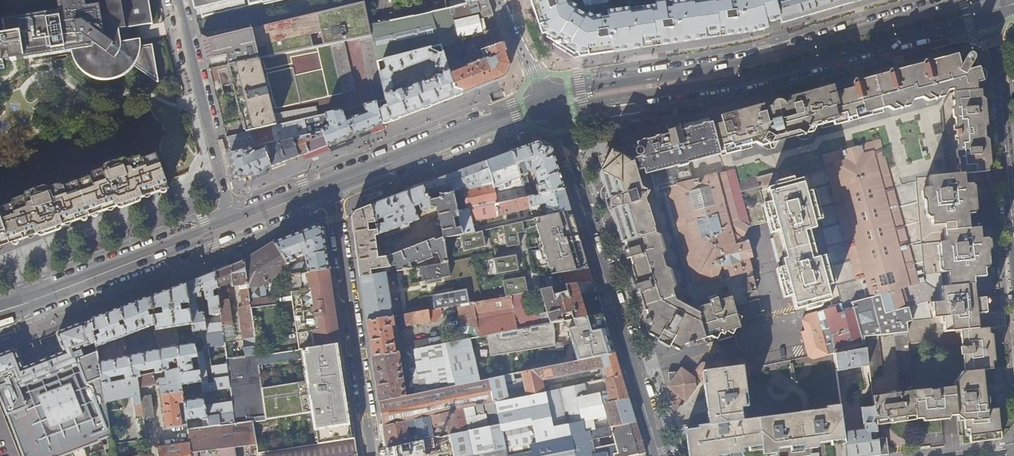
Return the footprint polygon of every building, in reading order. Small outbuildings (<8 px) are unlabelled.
[(139,70),(140,69),(159,83),(153,45),(141,47),(141,40),(136,41),(134,28),(137,27),(132,21),(127,17),(130,12),(125,9),(121,7),(113,5),(107,4),(100,4),(100,0),(58,0),(60,12),(32,18),(18,20),(25,59),(25,60),(49,55),(76,51),(78,57),(79,61),(82,65),(85,68),(89,71),(95,74),(100,76),(103,76),(108,76),(114,75),(120,73),(125,69),(130,64),(139,70)] [(200,10),(202,18),(224,12),(249,6),(275,0),(197,0),(200,10)] [(494,15),(489,0),(488,0),(477,2),(482,14),(484,20),(494,15)] [(769,27),(768,23),(781,20),(776,0),(531,0),(533,6),(543,35),(545,33),(555,40),(558,36),(570,43),(567,47),(578,54),(578,57),(611,52),(696,40),(714,37),(715,37),(739,34),(756,31),(769,27)] [(851,4),(850,0),(776,0),(781,20),(782,24),(808,17),(851,4)] [(220,31),(201,36),(207,60),(226,56),(229,66),(259,60),(257,49),(266,47),(269,58),(313,49),(311,36),(320,34),(323,47),(332,45),(340,43),(345,42),(360,39),(373,36),(365,2),(251,29),(220,31)] [(472,17),(482,14),(477,2),(468,4),(472,17)] [(148,11),(146,4),(136,6),(137,13),(148,11)] [(442,46),(443,49),(460,45),(453,21),(472,17),(468,4),(466,5),(459,7),(451,8),(433,13),(443,46),(442,46)] [(378,61),(442,46),(443,46),(433,13),(415,17),(371,25),(373,36),(378,61)] [(5,69),(4,63),(25,59),(18,20),(0,23),(0,70),(5,69)] [(490,48),(504,43),(499,29),(485,34),(490,48)] [(462,91),(463,95),(490,84),(507,78),(512,67),(505,47),(504,43),(490,48),(485,34),(475,38),(480,53),(482,52),(485,61),(481,63),(480,62),(478,63),(478,64),(451,75),(455,90),(462,91)] [(378,102),(378,103),(383,101),(386,100),(378,61),(373,36),(360,39),(374,103),(378,102)] [(340,43),(332,45),(343,94),(355,91),(345,42),(340,43)] [(388,106),(384,107),(383,101),(378,103),(379,118),(382,125),(395,121),(463,95),(462,91),(455,90),(451,75),(443,49),(442,46),(378,61),(386,100),(388,106)] [(765,321),(759,300),(747,303),(744,295),(757,291),(743,239),(746,233),(749,228),(754,227),(770,222),(773,233),(770,234),(772,240),(771,240),(777,263),(783,262),(783,265),(784,269),(780,270),(787,298),(792,296),(796,310),(806,307),(807,311),(822,307),(821,304),(831,301),(833,308),(841,341),(833,344),(834,354),(866,347),(865,338),(878,336),(895,334),(908,333),(909,343),(948,338),(947,331),(945,331),(943,316),(983,313),(982,298),(976,298),(975,290),(973,291),(972,284),(974,284),(974,277),(985,276),(984,268),(986,268),(986,261),(988,258),(988,252),(991,249),(990,241),(987,239),(981,239),(980,228),(969,229),(968,215),(973,214),(970,185),(965,185),(964,174),(988,172),(980,91),(977,91),(977,83),(982,82),(977,64),(978,64),(978,62),(967,55),(712,123),(675,133),(665,136),(613,150),(600,172),(606,191),(608,198),(610,197),(610,198),(609,201),(610,206),(613,208),(614,209),(611,210),(621,242),(625,241),(628,250),(624,251),(635,286),(647,329),(650,328),(652,334),(659,337),(656,342),(666,346),(669,348),(671,343),(678,346),(708,338),(711,337),(717,341),(733,336),(735,333),(736,330),(765,321)] [(259,60),(229,66),(247,133),(251,132),(277,125),(264,75),(260,60),(259,60)] [(228,69),(218,71),(222,87),(232,85),(228,69)] [(323,133),(328,146),(351,137),(354,136),(382,125),(379,118),(378,103),(378,102),(374,103),(364,105),(367,113),(351,119),(346,121),(344,116),(349,114),(347,109),(318,116),(304,119),(307,136),(323,133)] [(364,105),(347,109),(349,114),(351,119),(367,113),(364,105)] [(290,114),(292,122),(304,119),(318,116),(316,108),(290,114)] [(663,127),(665,136),(675,133),(674,127),(710,117),(710,114),(663,127)] [(674,127),(675,133),(712,123),(710,117),(674,127)] [(277,125),(251,132),(255,149),(261,147),(293,140),(298,139),(307,136),(304,119),(292,122),(277,125)] [(121,137),(116,125),(111,126),(115,139),(121,137)] [(11,245),(16,244),(45,234),(58,229),(135,202),(151,197),(169,190),(157,154),(91,176),(75,132),(22,150),(27,163),(24,164),(21,166),(17,169),(14,172),(12,176),(10,180),(9,184),(8,189),(11,203),(0,207),(0,215),(11,245)] [(247,133),(226,137),(231,154),(246,151),(246,147),(249,146),(250,150),(251,150),(255,149),(251,132),(247,133)] [(293,140),(298,157),(309,153),(328,146),(323,133),(307,136),(298,139),(293,140)] [(351,137),(328,146),(330,151),(353,142),(351,137)] [(246,151),(231,154),(236,175),(243,178),(251,175),(265,170),(267,169),(298,157),(293,140),(261,147),(263,151),(255,154),(253,154),(251,150),(250,150),(246,151)] [(529,146),(514,152),(526,197),(534,196),(528,175),(529,174),(529,172),(531,171),(535,173),(536,177),(534,177),(535,181),(537,181),(538,185),(536,186),(539,195),(565,190),(551,147),(541,142),(529,146)] [(489,161),(486,162),(492,176),(494,183),(464,189),(468,209),(474,208),(476,208),(526,197),(514,152),(489,161)] [(442,179),(423,186),(426,195),(429,195),(454,191),(459,190),(464,189),(494,183),(492,176),(486,162),(442,179)] [(265,170),(251,175),(253,180),(267,175),(265,170)] [(400,195),(372,206),(378,236),(385,233),(386,236),(392,233),(392,231),(399,228),(401,232),(411,228),(409,224),(419,220),(417,213),(432,207),(429,195),(426,195),(423,186),(403,194),(400,195)] [(468,209),(464,189),(459,190),(463,210),(468,209)] [(534,196),(526,197),(476,208),(478,220),(500,217),(547,205),(549,215),(571,210),(568,200),(565,190),(539,195),(534,196)] [(429,195),(432,207),(437,207),(443,237),(443,238),(460,235),(463,234),(462,227),(457,228),(455,218),(459,217),(458,211),(459,211),(454,191),(429,195)] [(357,251),(360,278),(385,274),(384,269),(391,268),(386,257),(378,258),(375,236),(378,236),(372,206),(356,212),(352,218),(357,251)] [(463,210),(459,211),(458,211),(459,217),(462,227),(463,234),(475,231),(471,212),(474,211),(474,208),(468,209),(463,210)] [(549,215),(503,225),(508,246),(521,243),(518,231),(525,230),(524,228),(537,226),(539,237),(536,239),(543,260),(547,259),(552,275),(553,275),(555,288),(578,284),(593,281),(590,271),(582,247),(575,224),(571,210),(549,215)] [(11,245),(0,215),(0,249),(11,245)] [(302,233),(274,243),(288,265),(297,261),(296,259),(303,256),(306,257),(307,263),(300,264),(288,266),(289,270),(289,276),(330,270),(324,230),(317,227),(302,233)] [(463,234),(460,235),(463,250),(485,245),(482,230),(475,231),(463,234)] [(386,257),(391,268),(395,266),(396,272),(412,269),(410,263),(416,261),(417,264),(434,257),(433,255),(437,253),(441,263),(447,262),(443,238),(443,237),(436,240),(435,238),(386,257)] [(260,252),(245,262),(248,288),(249,288),(252,309),(276,305),(275,297),(267,298),(266,290),(263,286),(289,270),(288,266),(288,265),(274,243),(260,252)] [(518,254),(496,258),(498,273),(520,269),(518,254)] [(230,267),(214,273),(217,292),(218,297),(220,315),(222,327),(232,325),(229,303),(226,286),(231,284),(232,288),(239,287),(242,308),(239,309),(243,340),(235,341),(224,342),(226,359),(258,356),(252,309),(249,288),(248,288),(245,262),(235,265),(230,267)] [(341,343),(330,270),(289,276),(299,350),(304,349),(341,343)] [(209,276),(199,279),(201,293),(204,293),(205,300),(208,299),(209,312),(210,316),(220,315),(218,297),(213,298),(212,292),(217,292),(214,273),(209,276)] [(385,274),(360,278),(367,322),(394,317),(391,304),(395,304),(394,299),(391,299),(387,273),(385,274)] [(525,277),(503,281),(506,297),(516,295),(528,293),(525,277)] [(193,282),(186,284),(193,325),(194,333),(205,331),(206,330),(204,313),(198,314),(196,299),(201,297),(201,293),(199,279),(193,282)] [(595,288),(593,281),(578,284),(587,317),(603,314),(597,297),(595,288)] [(171,290),(151,298),(156,325),(160,350),(163,372),(166,372),(170,371),(168,363),(178,362),(179,369),(180,369),(182,386),(202,382),(200,371),(194,372),(192,359),(198,358),(197,353),(196,344),(180,347),(177,327),(193,325),(186,284),(171,290)] [(587,317),(578,284),(555,288),(541,291),(548,313),(543,314),(543,313),(531,315),(527,293),(516,295),(506,297),(480,302),(474,303),(480,337),(587,317)] [(134,305),(120,310),(127,336),(156,325),(151,298),(134,305)] [(398,308),(399,316),(429,311),(427,298),(403,302),(403,307),(398,308)] [(480,337),(474,303),(474,302),(458,305),(465,340),(471,339),(480,337)] [(399,316),(398,316),(400,328),(438,321),(442,315),(441,308),(429,311),(399,316)] [(841,341),(833,308),(808,315),(807,315),(803,320),(806,331),(802,332),(809,357),(813,360),(834,354),(833,344),(841,341)] [(92,321),(92,322),(97,348),(127,336),(120,310),(107,315),(92,321)] [(961,330),(989,327),(997,326),(995,311),(986,312),(983,313),(943,316),(945,331),(947,331),(961,330)] [(206,330),(205,331),(206,333),(205,333),(213,383),(209,384),(202,385),(204,399),(209,427),(235,424),(231,395),(226,359),(224,342),(222,327),(220,315),(210,316),(209,312),(203,313),(204,313),(206,330)] [(594,334),(595,338),(601,357),(615,354),(609,335),(603,314),(587,317),(480,337),(471,339),(473,350),(493,346),(497,363),(478,367),(481,381),(488,379),(514,374),(521,373),(557,366),(554,354),(548,355),(546,347),(553,346),(585,340),(584,336),(594,334)] [(394,317),(367,322),(373,357),(396,353),(392,327),(395,327),(394,317)] [(23,455),(65,455),(81,450),(101,442),(101,441),(112,436),(108,412),(106,400),(103,385),(99,363),(97,348),(92,322),(85,325),(83,324),(78,326),(62,333),(59,334),(58,336),(65,354),(23,370),(15,351),(0,357),(0,396),(23,455)] [(232,325),(222,327),(224,342),(235,341),(232,325)] [(971,443),(1001,438),(998,408),(987,409),(983,369),(993,368),(992,351),(990,337),(989,327),(961,330),(962,347),(961,347),(962,355),(963,355),(965,372),(959,381),(959,384),(954,385),(950,382),(929,384),(930,389),(913,391),(916,419),(925,418),(925,421),(942,420),(942,417),(964,414),(966,429),(969,429),(971,443)] [(916,420),(916,419),(913,391),(909,343),(908,333),(895,334),(900,392),(872,396),(873,406),(876,425),(916,420)] [(865,338),(866,347),(868,365),(869,376),(882,375),(878,336),(865,338)] [(415,342),(416,349),(445,344),(444,337),(415,342)] [(416,349),(415,349),(422,393),(481,381),(478,367),(473,350),(471,339),(465,340),(445,344),(416,349)] [(355,439),(341,343),(304,349),(309,381),(262,388),(262,391),(266,419),(278,417),(290,415),(302,414),(314,412),(319,444),(355,439)] [(548,355),(554,354),(553,346),(546,347),(548,355)] [(834,354),(837,372),(868,365),(866,347),(834,354)] [(415,349),(408,351),(414,394),(422,393),(415,349)] [(160,350),(130,356),(134,378),(139,378),(141,377),(140,372),(142,372),(143,377),(154,374),(153,370),(155,369),(156,374),(163,372),(160,350)] [(300,358),(299,350),(258,356),(259,364),(300,358)] [(204,352),(197,353),(198,358),(200,371),(202,382),(202,385),(209,384),(204,352)] [(396,353),(373,357),(380,402),(406,396),(399,352),(396,353)] [(619,366),(615,354),(601,357),(557,366),(521,373),(524,383),(516,384),(514,374),(488,379),(493,403),(495,403),(526,396),(527,396),(546,392),(543,381),(603,369),(606,380),(622,376),(619,366)] [(130,356),(99,363),(103,385),(111,384),(110,379),(113,378),(114,383),(124,381),(123,376),(125,376),(127,380),(134,378),(130,356)] [(259,364),(258,356),(226,359),(231,395),(262,391),(262,388),(259,364)] [(846,443),(845,431),(841,407),(827,409),(828,412),(744,422),(743,409),(747,408),(744,380),(747,380),(756,367),(744,357),(740,358),(714,362),(707,363),(704,363),(701,366),(694,376),(684,368),(670,387),(688,401),(703,382),(707,385),(711,424),(688,427),(691,455),(731,455),(731,452),(744,450),(743,446),(750,445),(764,443),(764,448),(764,449),(778,448),(778,451),(792,450),(791,446),(805,445),(805,448),(846,443)] [(168,363),(170,371),(179,369),(178,362),(168,363)] [(170,371),(166,372),(167,379),(160,380),(166,428),(187,425),(186,420),(186,418),(181,419),(179,404),(184,403),(184,402),(182,386),(180,369),(179,369),(170,371)] [(141,377),(139,378),(141,389),(156,386),(155,374),(154,374),(143,377),(141,377)] [(626,389),(622,376),(606,380),(546,392),(527,396),(526,396),(495,403),(500,424),(629,399),(626,389)] [(111,384),(103,385),(106,400),(141,393),(141,389),(139,378),(134,378),(127,380),(124,381),(114,383),(111,384)] [(406,396),(380,402),(384,427),(407,422),(417,419),(493,403),(488,379),(481,381),(422,393),(414,394),(406,396)] [(262,391),(231,395),(235,424),(253,422),(266,420),(266,419),(262,391)] [(143,404),(142,399),(141,396),(134,397),(135,405),(143,404)] [(142,399),(144,412),(151,411),(150,398),(142,399)] [(202,420),(203,428),(209,427),(204,399),(184,402),(184,403),(186,418),(186,420),(199,418),(202,420)] [(500,424),(450,435),(451,435),(455,455),(469,455),(583,433),(636,422),(632,408),(629,399),(500,424)] [(451,435),(450,435),(500,424),(495,403),(493,403),(417,419),(418,426),(421,441),(439,438),(451,435)] [(879,454),(877,439),(873,440),(871,440),(870,439),(869,433),(873,432),(876,432),(876,425),(873,406),(861,408),(863,429),(845,431),(846,443),(848,455),(868,455),(879,454)] [(417,419),(407,422),(408,428),(418,426),(417,419)] [(253,422),(235,424),(209,427),(203,428),(194,429),(187,430),(190,444),(159,449),(160,455),(237,455),(236,448),(258,446),(253,422)] [(407,422),(384,427),(387,448),(411,443),(408,428),(407,422)] [(645,454),(646,454),(641,438),(636,422),(583,433),(469,455),(635,455),(645,454)] [(451,435),(439,438),(443,455),(455,455),(451,435)] [(887,454),(888,453),(886,437),(877,438),(877,439),(879,454),(887,454)] [(279,450),(259,453),(259,455),(358,455),(355,439),(326,443),(319,444),(313,445),(309,446),(307,446),(294,448),(282,450),(279,450)] [(387,448),(389,455),(414,455),(412,443),(411,443),(387,448)]
